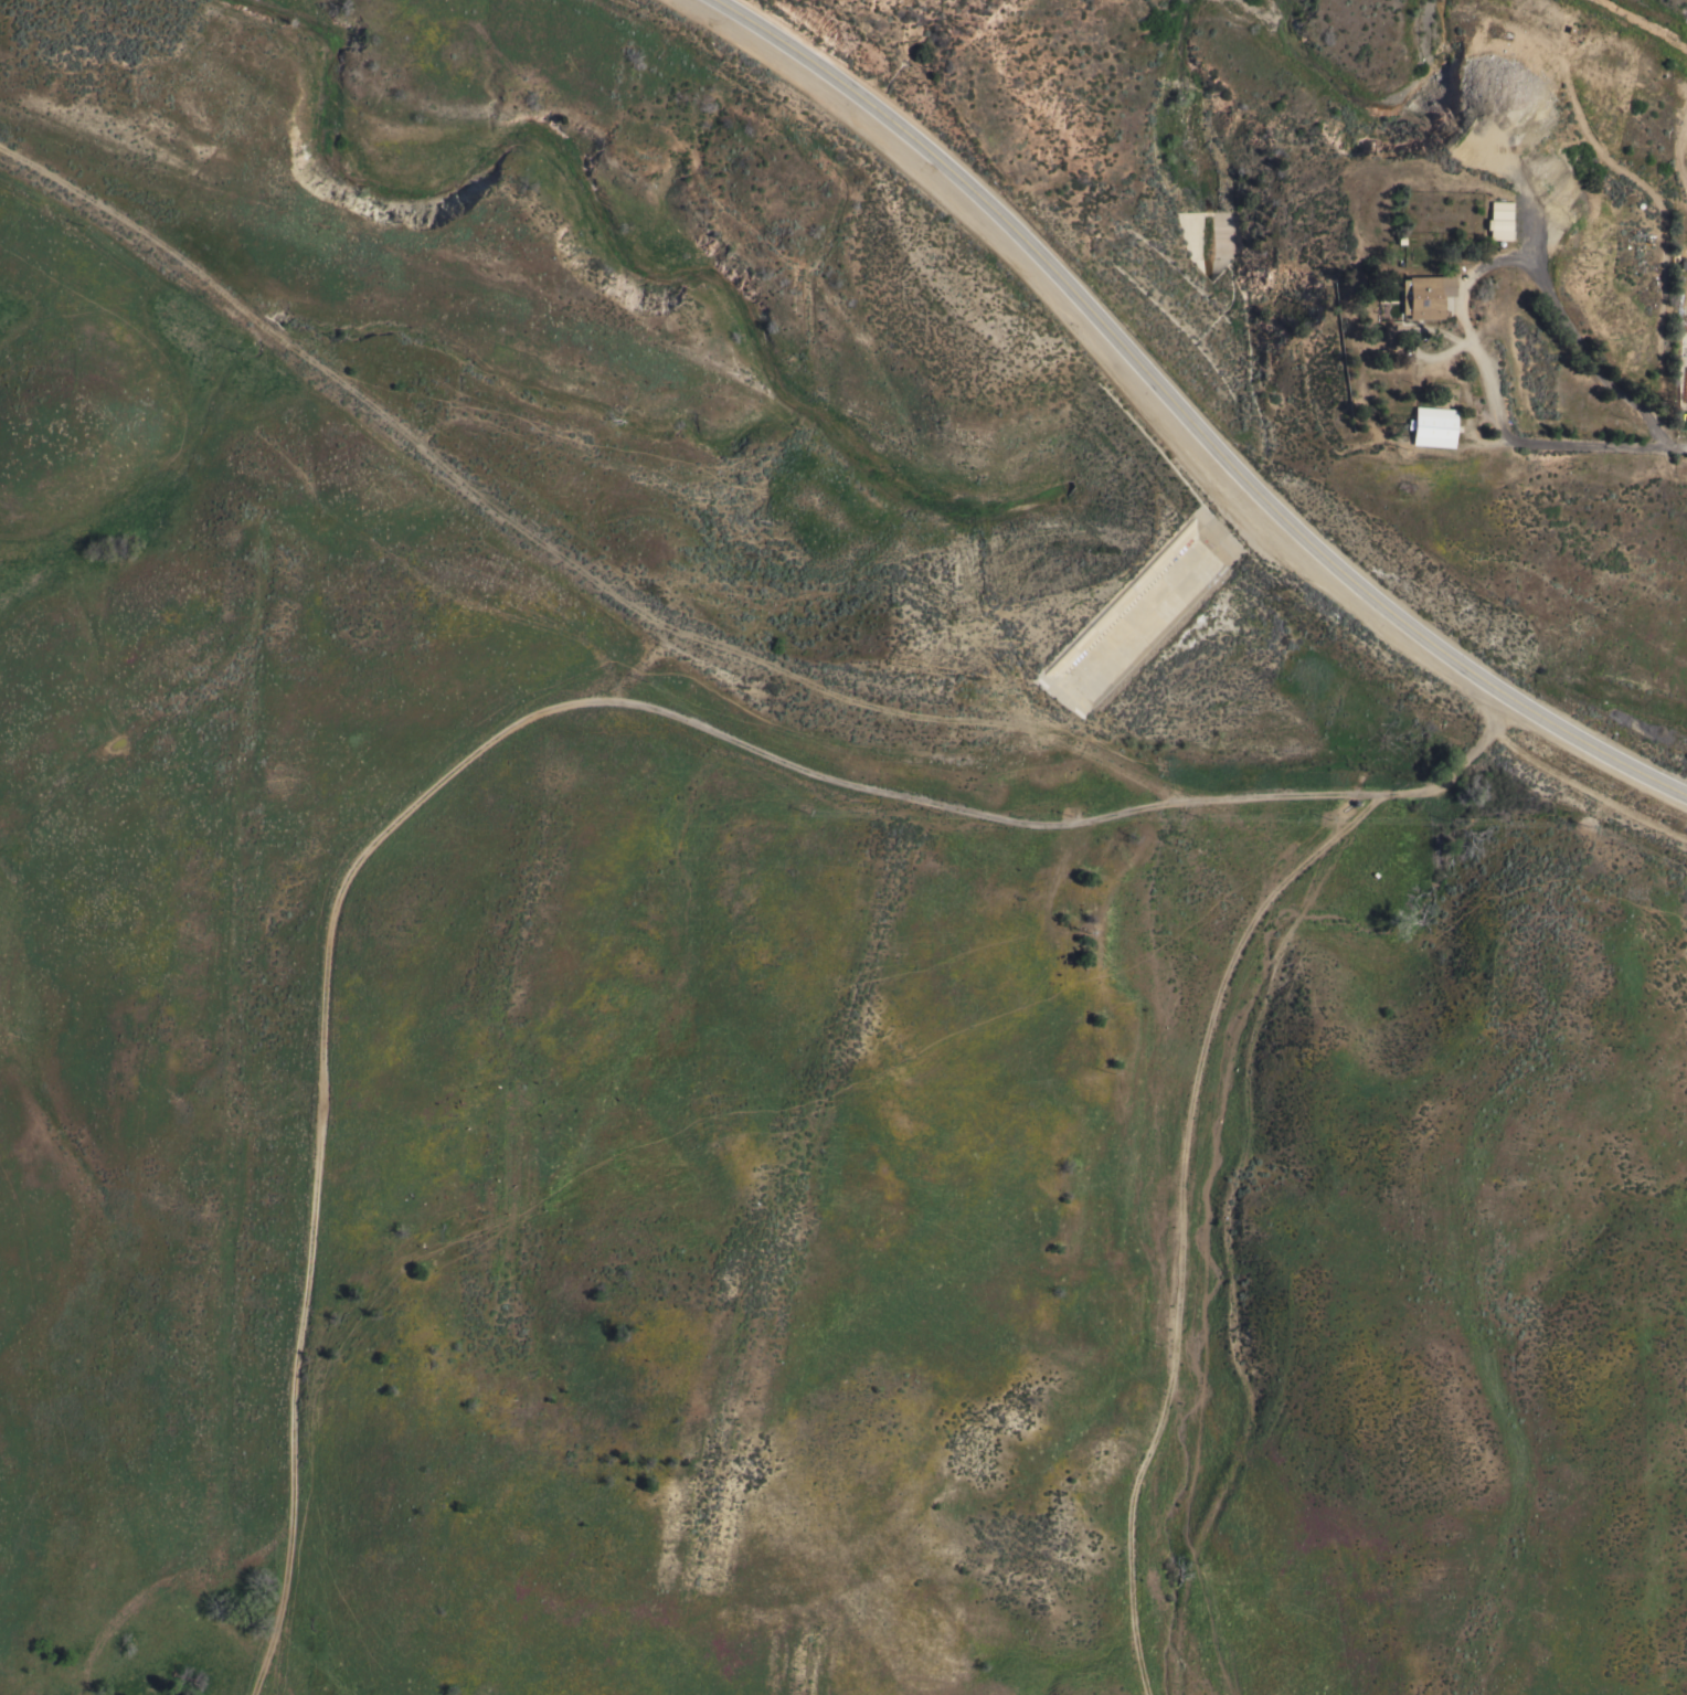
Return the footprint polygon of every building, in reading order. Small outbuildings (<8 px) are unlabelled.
[(1488,239),(1489,201),(1510,201),(1509,239),(1488,239)] [(1453,296),(1441,296),(1442,318),(1408,318),(1408,314),(1401,314),(1400,278),(1407,278),(1407,276),(1453,276),(1453,296)] [(1411,444),(1414,405),(1455,409),(1455,414),(1457,414),(1456,417),(1455,416),(1453,447),(1411,444)]
